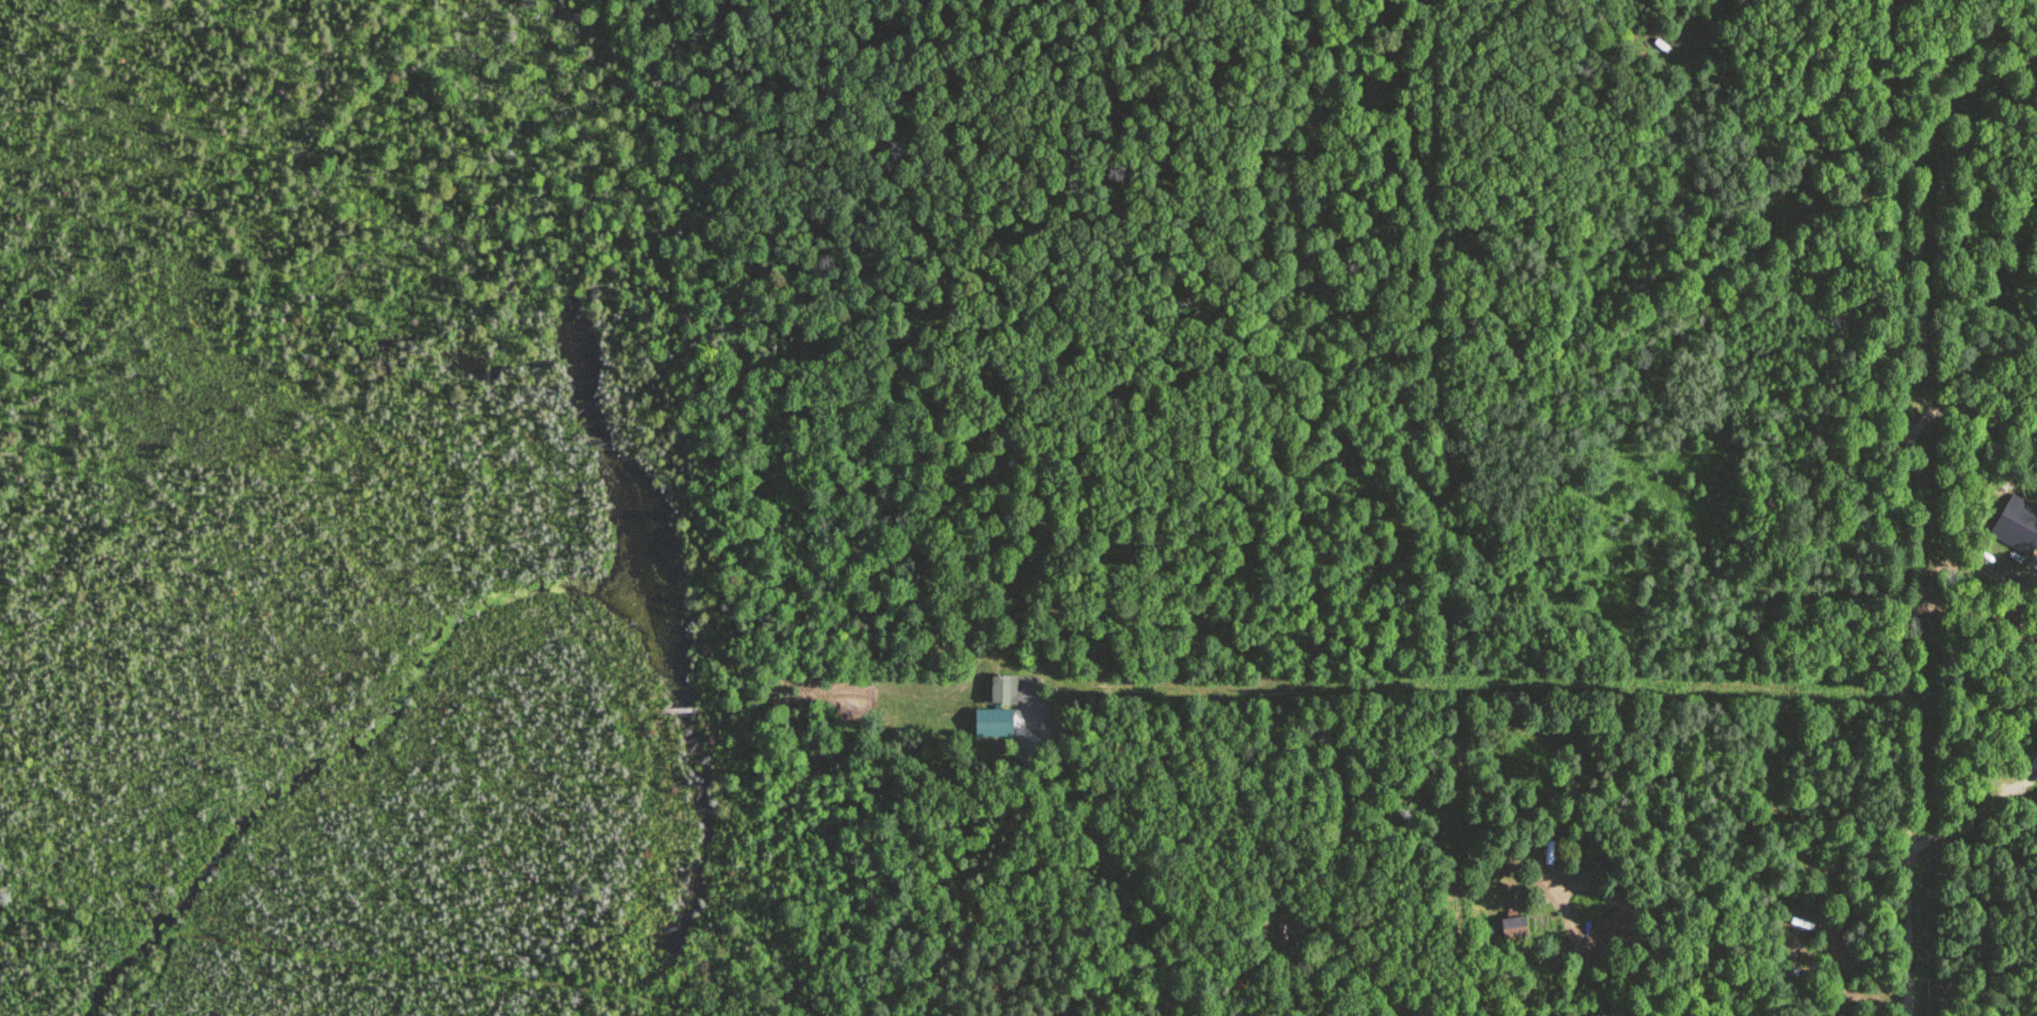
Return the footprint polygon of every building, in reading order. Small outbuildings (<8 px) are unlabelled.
[(989,674),(989,703),(1018,703),(1018,674),(989,674)] [(1015,732),(1013,741),(1005,739),(1007,731),(1015,732)] [(1023,735),(1010,755),(1031,769),(1044,749),(1023,735)] [(1526,918),(1500,919),(1502,939),(1527,937),(1526,918)]
